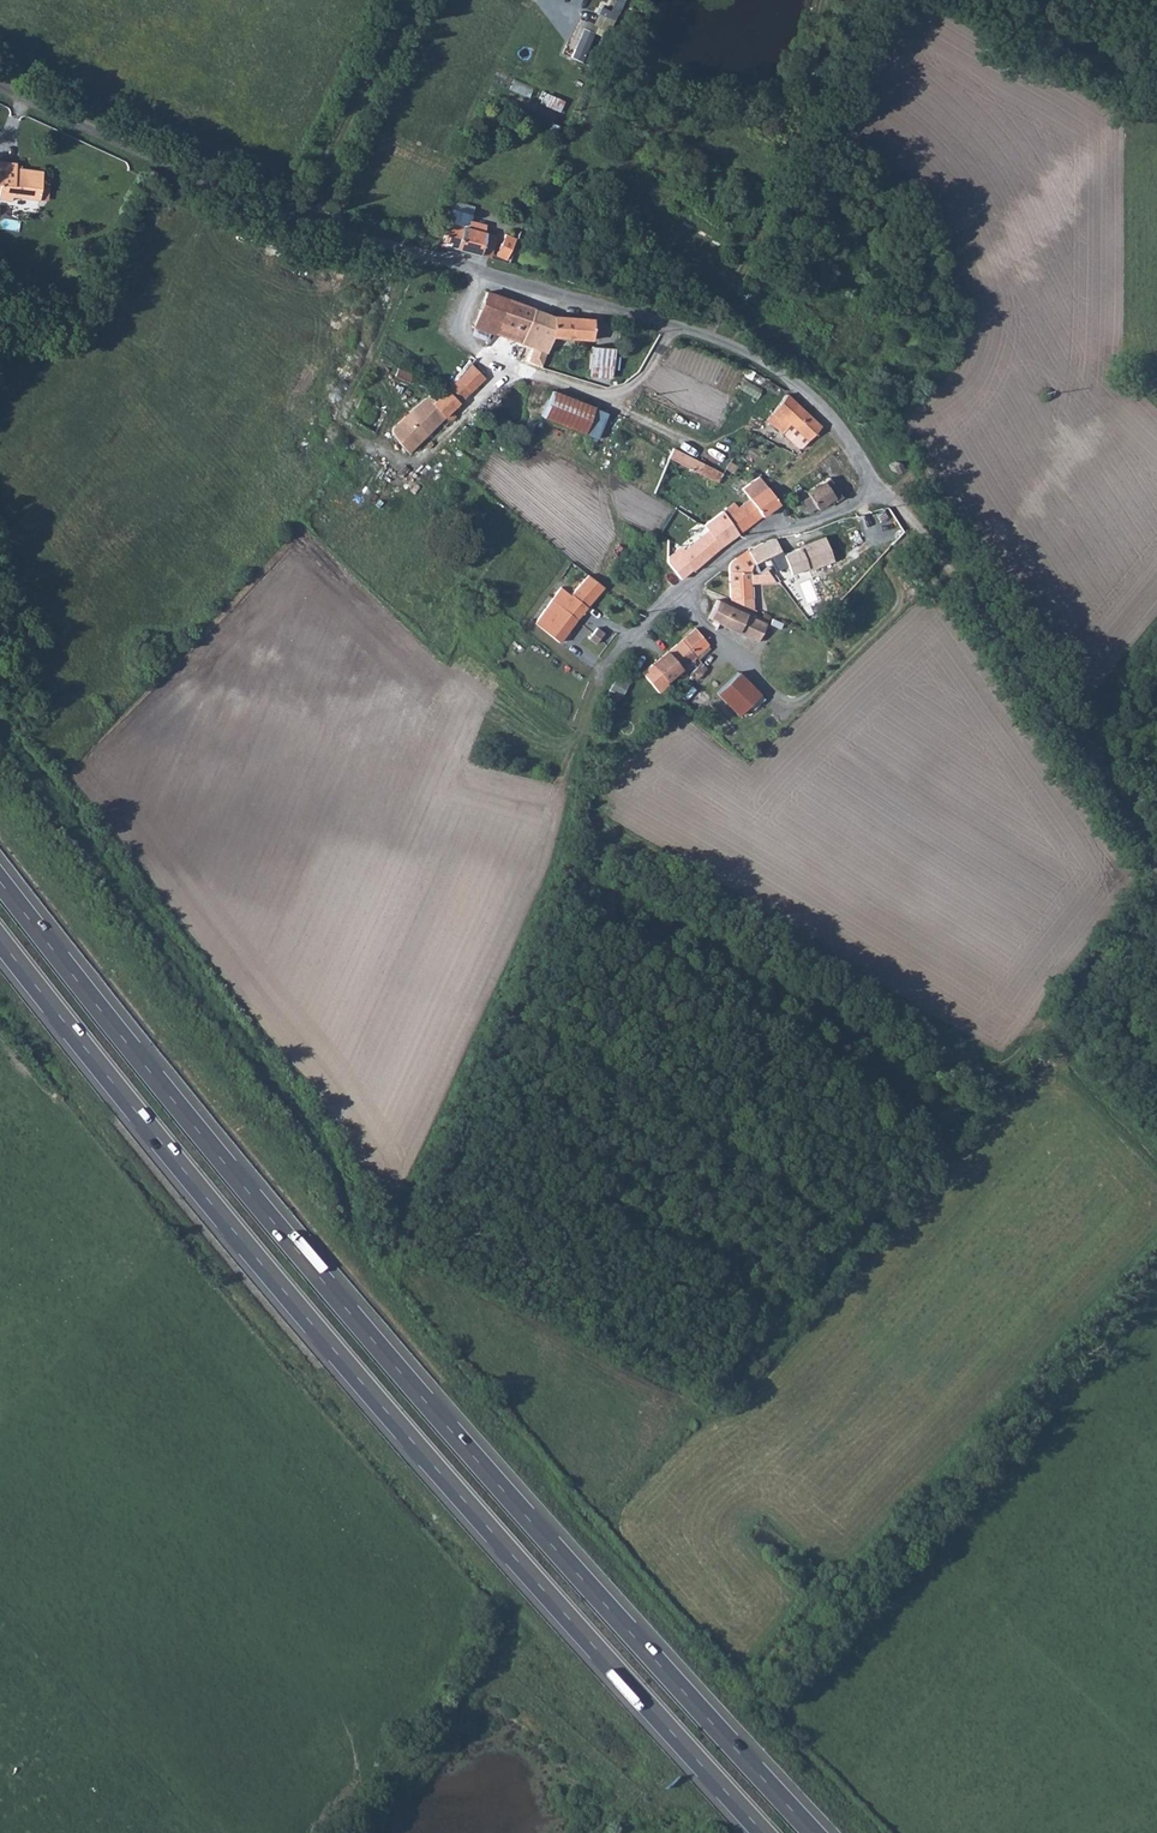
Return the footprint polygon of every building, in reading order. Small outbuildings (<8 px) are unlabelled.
[(603,5),(594,26),(586,22),(572,55),(591,64),(615,10),(603,5)] [(41,176),(14,174),(15,168),(0,167),(0,205),(11,206),(12,203),(39,203),(41,176)] [(486,235),(490,221),(450,211),(447,225),(486,235)] [(441,245),(480,257),(486,235),(447,225),(441,245)] [(499,257),(508,260),(511,250),(501,246),(499,257)] [(499,332),(510,299),(489,292),(477,324),(499,332)] [(549,313),(510,299),(499,332),(536,346),(531,357),(542,362),(553,335),(592,341),(596,316),(549,313)] [(607,380),(611,350),(592,348),(588,378),(607,380)] [(615,351),(611,350),(607,380),(610,380),(615,351)] [(403,363),(397,370),(401,372),(399,380),(405,382),(412,365),(403,363)] [(461,371),(454,377),(437,395),(432,391),(426,391),(417,399),(437,424),(442,419),(447,424),(457,414),(451,408),(475,384),(461,371)] [(592,410),(551,392),(540,414),(580,432),(592,410)] [(829,424),(789,393),(770,417),(804,446),(808,446),(829,424)] [(437,424),(417,399),(397,418),(395,424),(396,427),(417,443),(437,424)] [(739,464),(732,460),(723,476),(729,479),(739,464)] [(892,474),(898,470),(894,461),(887,465),(892,474)] [(822,484),(838,474),(830,463),(815,473),(822,484)] [(843,496),(857,486),(845,470),(838,474),(822,484),(811,490),(806,490),(792,499),(797,506),(803,503),(809,511),(830,500),(833,505),(844,499),(843,496)] [(779,502),(766,488),(756,479),(743,491),(750,500),(741,508),(756,523),(779,502)] [(756,523),(741,508),(736,503),(724,513),(743,534),(756,523)] [(724,513),(721,510),(701,524),(706,530),(679,553),(692,570),(743,534),(724,513)] [(761,572),(771,567),(778,561),(773,552),(781,546),(776,539),(750,548),(761,572)] [(755,565),(761,572),(750,548),(744,551),(734,562),(739,560),(747,561),(752,567),(755,565)] [(754,595),(752,567),(747,561),(739,560),(734,562),(732,567),(732,598),(735,599),(754,595)] [(577,619),(601,585),(586,574),(570,595),(560,588),(552,600),(577,619)] [(710,617),(758,641),(768,622),(716,594),(710,605),(714,608),(710,617)] [(744,602),(755,607),(754,595),(735,599),(744,602)] [(561,643),(577,619),(552,600),(534,623),(561,643)] [(710,643),(696,627),(684,637),(698,653),(704,648),(708,645),(710,643)] [(669,650),(683,666),(698,653),(684,637),(669,650)] [(704,648),(710,655),(714,651),(708,645),(704,648)] [(698,653),(705,660),(710,655),(704,648),(698,653)] [(651,665),(668,684),(670,682),(668,679),(683,666),(669,650),(651,665)] [(705,660),(687,677),(692,681),(710,666),(705,660)] [(660,690),(668,684),(651,665),(644,671),(660,690)] [(750,700),(731,680),(708,699),(728,721),(750,700)]
